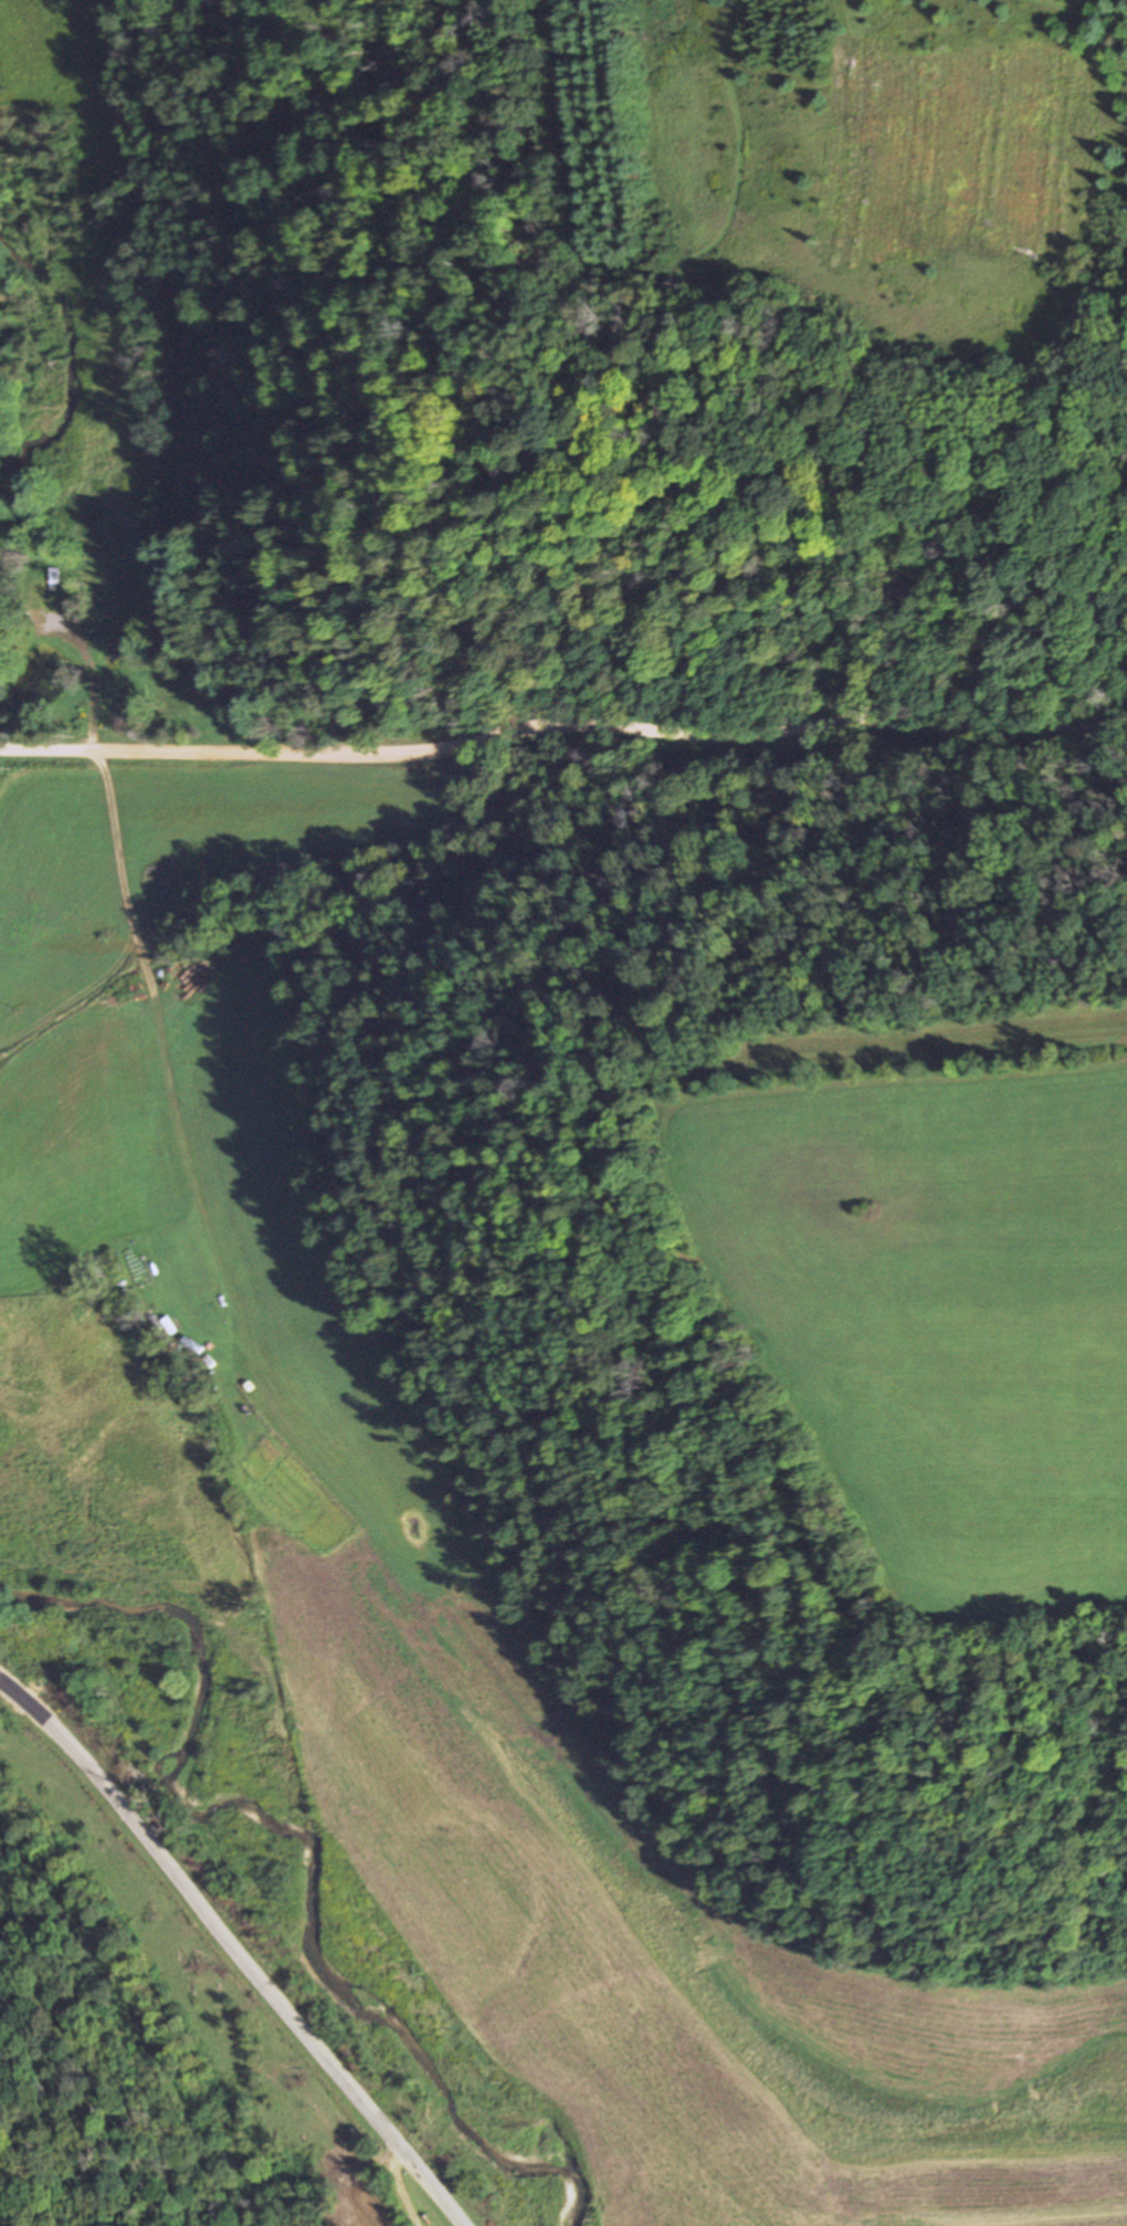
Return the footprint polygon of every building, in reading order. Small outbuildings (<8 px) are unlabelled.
[(60,575),(26,578),(28,605),(47,603),(48,611),(63,609),(60,575)]
